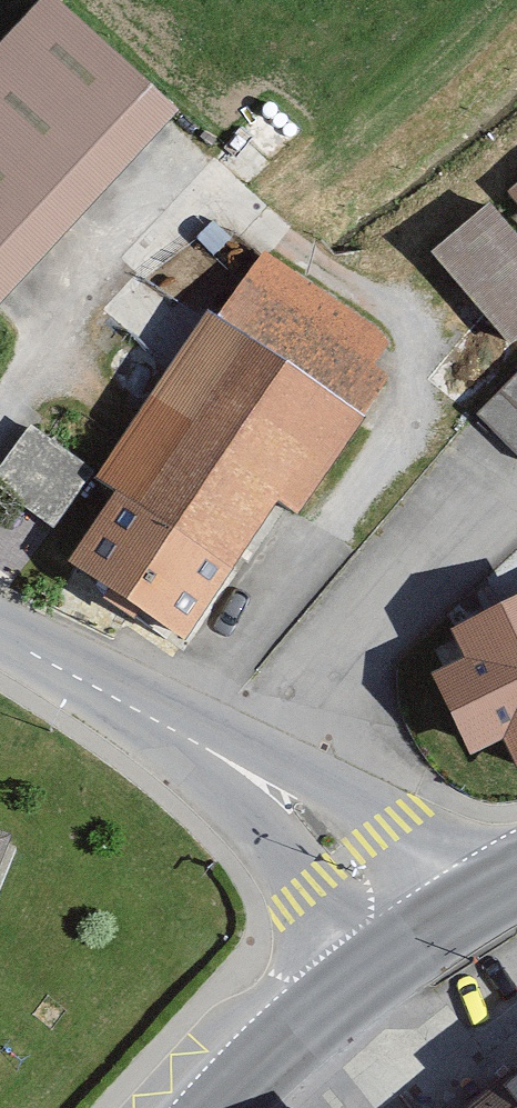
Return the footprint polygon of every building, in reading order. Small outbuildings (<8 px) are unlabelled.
[(0,6),(0,302),(3,305),(186,103),(72,0),(5,0),(0,6)] [(508,187),(516,199),(516,180),(508,187)] [(498,206),(443,253),(516,338),(516,227),(498,206)] [(403,350),(254,254),(222,305),(213,299),(99,476),(118,488),(77,552),(192,626),(274,499),(297,513),(403,350)] [(480,412),(516,447),(516,374),(480,412)] [(64,505),(84,451),(20,427),(0,482),(64,505)] [(458,610),(475,646),(443,661),(481,744),(515,729),(516,734),(516,583),(458,610)] [(0,810),(0,854),(15,816),(0,810)] [(459,1107),(516,1107),(516,1061),(459,1107)]
